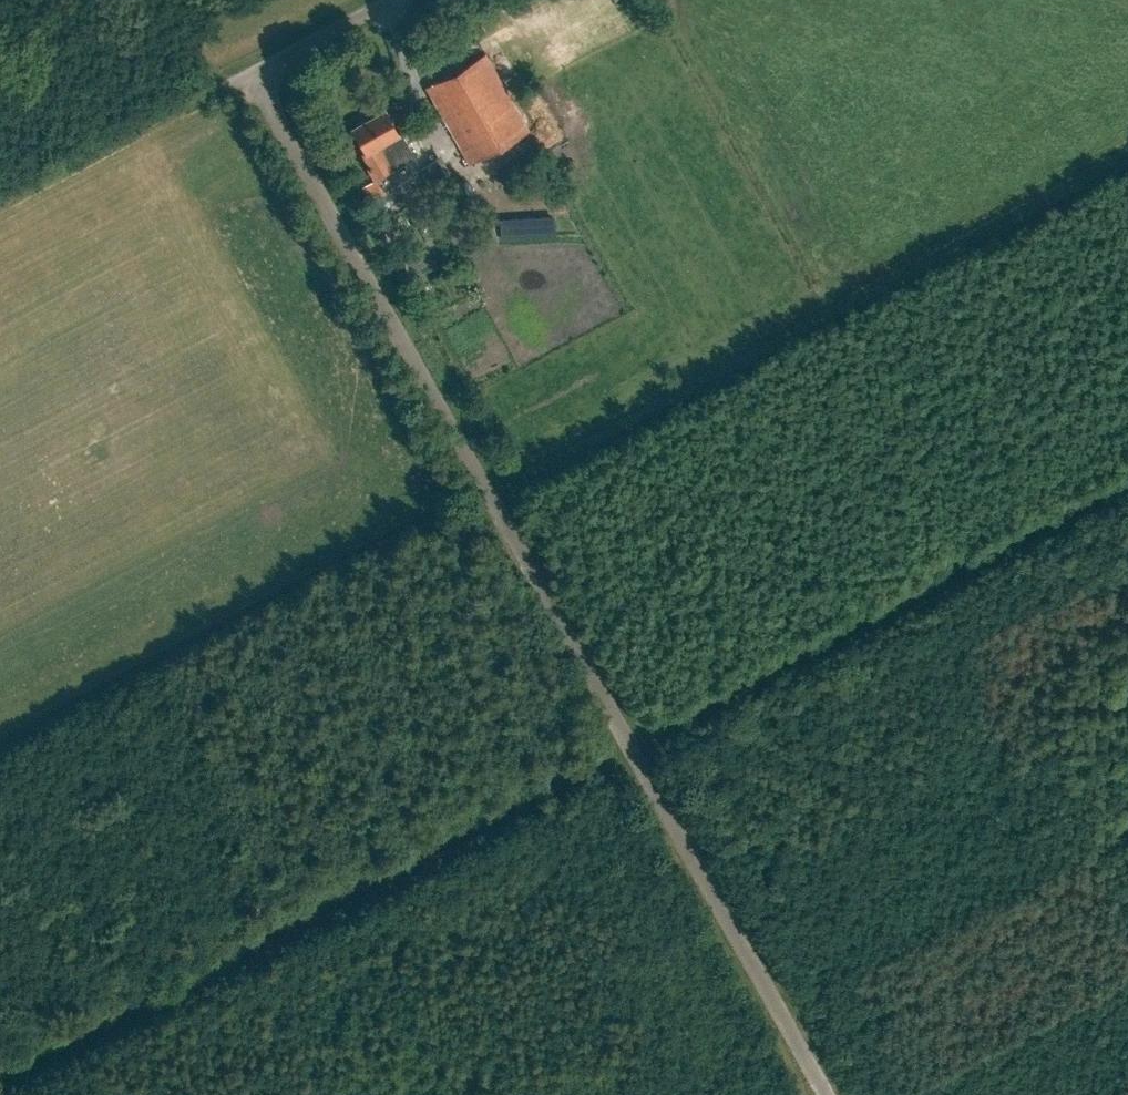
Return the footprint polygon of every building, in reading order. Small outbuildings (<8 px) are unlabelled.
[(530,133),(488,55),(427,88),(469,167),(530,133)] [(376,181),(415,159),(402,135),(399,137),(385,111),(352,130),(366,154),(363,156),(376,181)] [(358,186),(367,204),(378,198),(369,180),(358,186)]
